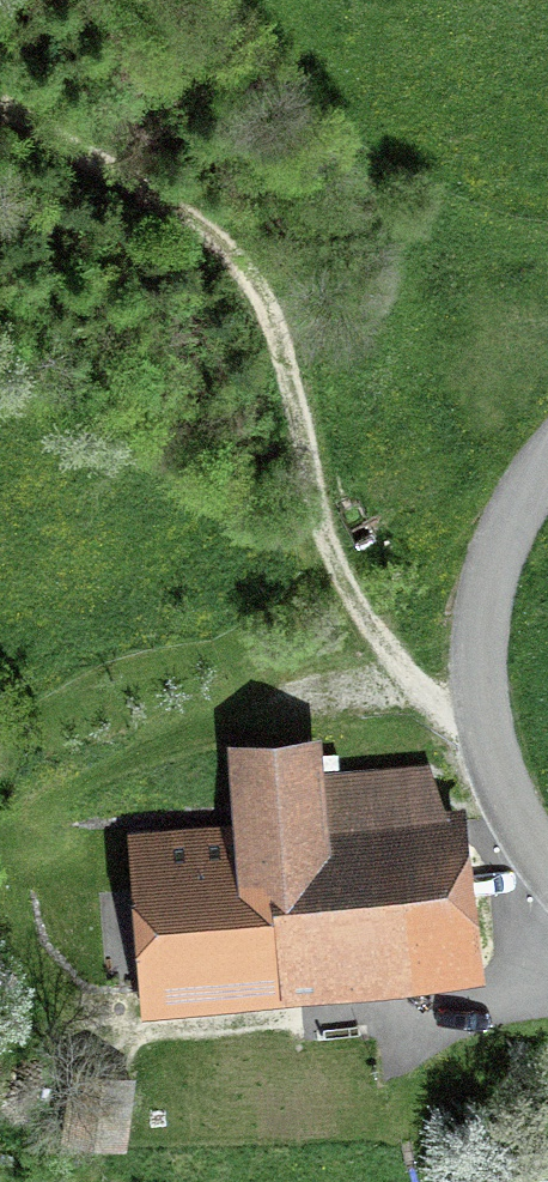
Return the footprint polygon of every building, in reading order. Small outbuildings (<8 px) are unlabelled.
[(435,816),(430,768),(313,776),(310,743),(242,749),(250,831),(141,841),(153,970),(469,941),(457,813),(435,816)]
